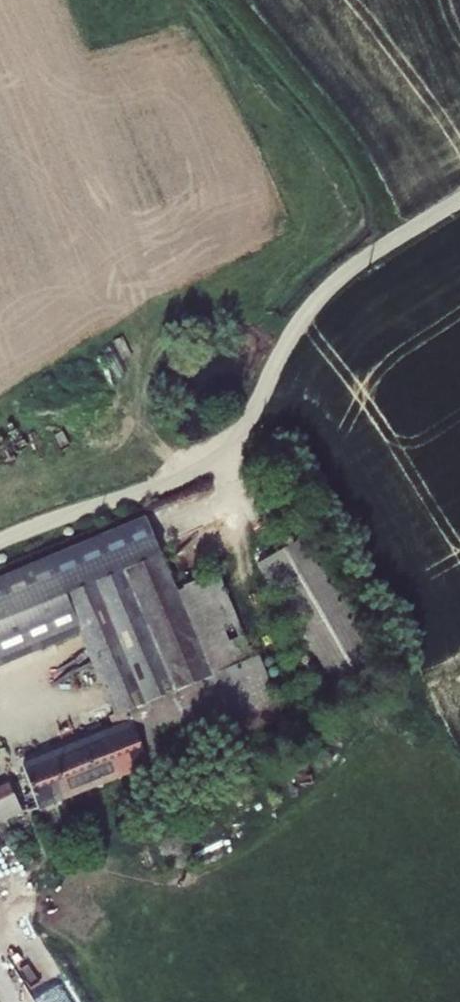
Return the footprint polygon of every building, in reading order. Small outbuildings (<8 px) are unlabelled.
[(0,578),(0,659),(76,627),(78,633),(112,715),(108,717),(112,728),(131,773),(146,766),(150,776),(162,770),(158,761),(205,740),(210,749),(283,718),(257,656),(253,658),(211,675),(175,590),(145,518),(0,578)] [(386,668),(309,535),(256,565),(324,683),(308,693),(315,703),(321,699),(324,704),(386,668)] [(217,573),(175,590),(211,675),(253,658),(217,573)] [(0,659),(0,666),(78,633),(76,627),(0,659)] [(38,810),(131,773),(112,728),(21,764),(38,810)] [(3,822),(11,839),(30,832),(7,783),(0,786),(0,824),(3,822)] [(10,955),(33,999),(28,1001),(51,1001),(45,991),(65,980),(42,938),(10,955)]
